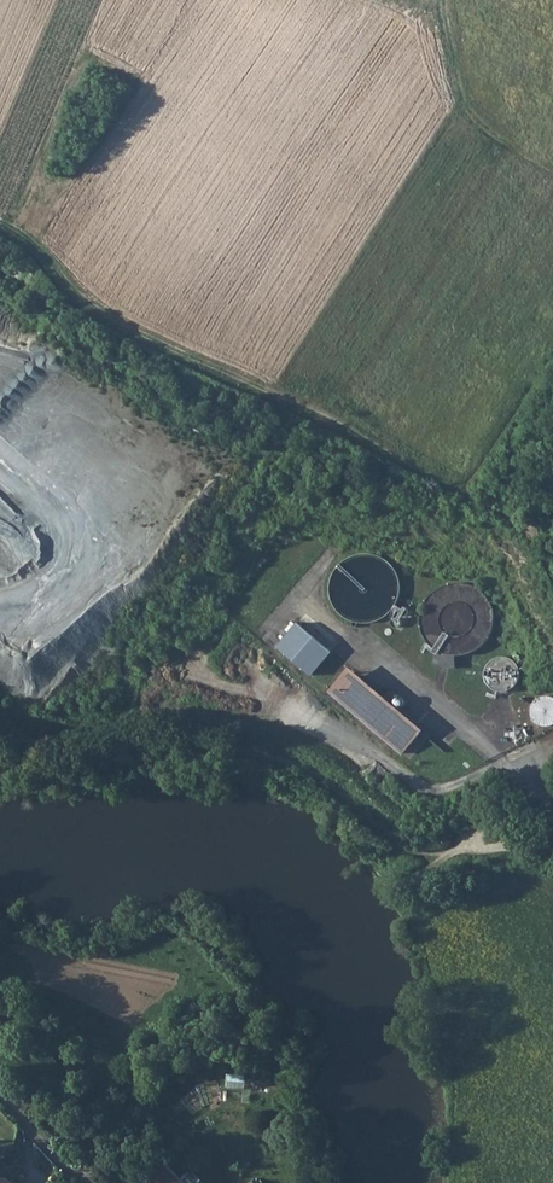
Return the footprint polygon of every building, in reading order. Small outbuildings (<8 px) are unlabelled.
[(355,622),(359,623),(363,624),(368,623),(373,623),(377,621),(381,619),(385,617),(388,614),(391,611),(394,606),(396,602),(398,598),(399,594),(399,589),(399,585),(398,580),(396,576),(394,571),(392,568),(389,564),(385,561),(382,559),(378,556),(373,555),(369,554),(364,554),(360,554),(355,555),(351,556),(346,558),(343,561),(339,564),(336,567),(334,570),(332,575),(330,579),(329,584),(329,588),(329,593),(330,598),(332,602),(333,606),(336,609),(339,613),(342,616),(346,619),(350,621),(355,622)] [(420,628),(422,633),(423,635),(425,639),(428,643),(431,646),(435,649),(440,653),(445,655),(450,656),(456,656),(460,656),(464,655),(468,654),(472,652),(476,650),(479,648),(482,645),(485,642),(487,638),(489,635),(490,631),(491,626),(492,622),(492,618),(492,614),(491,611),(490,606),(488,603),(486,599),(483,596),(481,593),(477,590),(474,588),(470,586),(465,584),(461,584),(456,583),(451,584),(446,584),(443,586),(439,587),(435,589),(432,592),(429,594),(427,597),(424,601),(422,606),(420,610),(420,614),(419,618),(419,623),(420,628)] [(298,623),(278,647),(312,675),(332,651),(298,623)] [(488,685),(490,687),(493,689),(496,690),(499,691),(502,691),(505,691),(509,690),(511,689),(514,687),(516,685),(517,682),(518,679),(519,676),(519,673),(519,671),(518,668),(517,666),(515,663),(513,661),(511,659),(508,658),(505,657),(502,657),(499,657),(496,658),(493,659),(491,661),(489,663),(487,666),(486,668),(485,670),(485,672),(485,676),(485,679),(487,682),(488,685)] [(350,672),(332,693),(360,716),(378,695),(350,672)] [(360,716),(403,753),(421,732),(378,695),(360,716)] [(536,728),(539,730),(542,731),(545,732),(548,732),(551,732),(552,731),(552,699),(551,698),(548,698),(545,698),(542,699),(539,700),(537,702),(535,704),(533,706),(532,708),(531,711),(531,713),(531,717),(531,720),(532,723),(534,725),(536,728)] [(512,734),(514,734),(516,734),(518,733),(519,731),(520,729),(521,727),(520,725),(520,723),(518,722),(516,721),(514,721),(512,721),(510,722),(509,723),(508,725),(507,727),(508,729),(509,731),(510,733),(512,734)] [(158,1182),(186,1182),(171,1169),(158,1182)]
